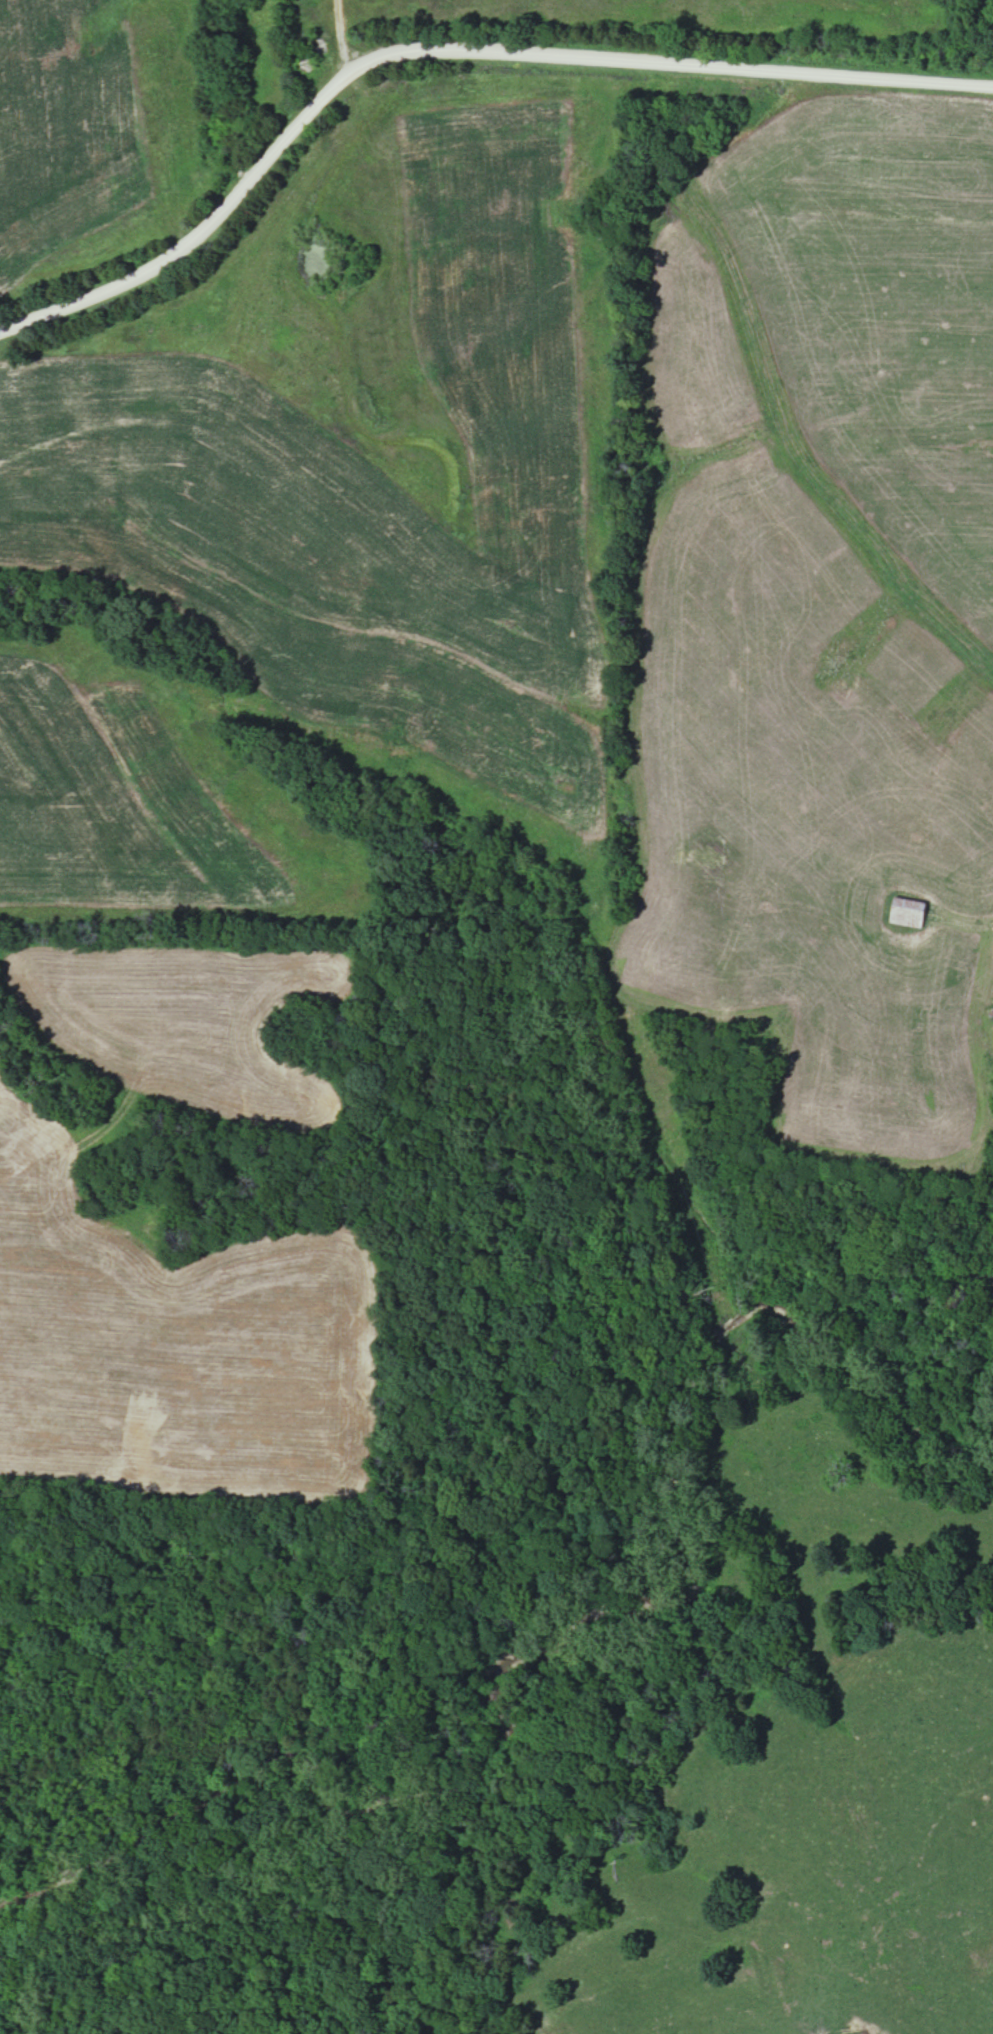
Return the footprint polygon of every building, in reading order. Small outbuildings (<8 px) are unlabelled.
[(894,924),(926,926),(927,901),(895,899),(894,924)]
